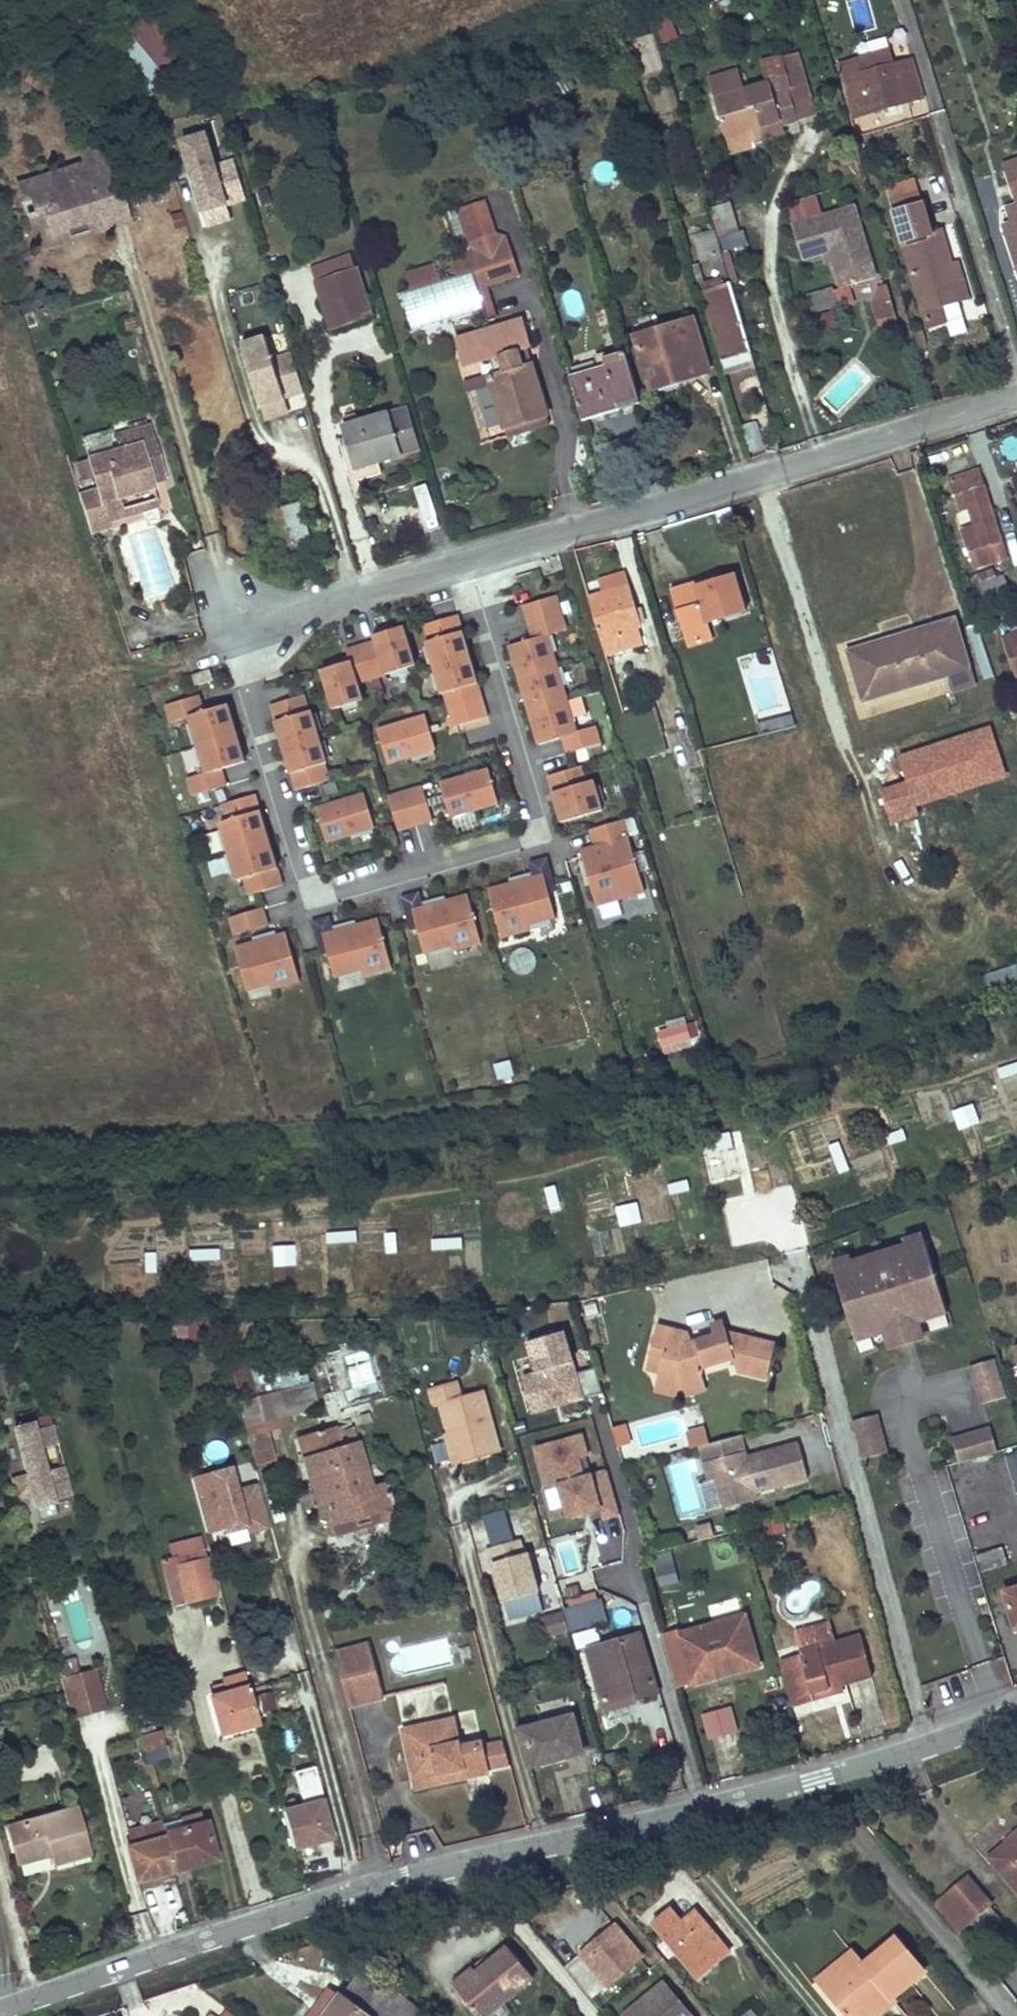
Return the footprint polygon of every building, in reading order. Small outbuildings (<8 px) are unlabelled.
[(113,44),(148,82),(179,52),(144,15),(113,44)] [(665,43),(681,35),(670,15),(655,22),(665,43)] [(890,54),(839,67),(854,116),(884,108),(886,118),(899,114),(897,105),(921,99),(910,62),(893,66),(890,54)] [(796,57),(779,62),(798,124),(814,119),(796,57)] [(714,101),(725,139),(749,132),(780,123),(781,129),(798,124),(779,62),(762,66),(768,85),(745,92),(714,101)] [(745,92),(738,70),(708,79),(714,101),(745,92)] [(780,123),(749,132),(754,146),(784,137),(781,129),(780,123)] [(246,200),(236,157),(217,162),(209,127),(181,133),(201,226),(231,219),(228,204),(246,200)] [(130,221),(107,144),(79,152),(83,165),(59,172),(61,178),(77,173),(91,221),(95,232),(130,221)] [(1002,164),(1016,204),(1005,208),(1011,227),(1004,229),(1016,267),(1016,159),(1002,164)] [(835,162),(826,165),(831,179),(840,177),(835,162)] [(59,172),(17,185),(22,202),(29,200),(35,217),(27,218),(33,238),(91,221),(77,173),(61,178),(59,172)] [(918,189),(889,196),(894,212),(922,204),(918,189)] [(723,250),(745,244),(733,199),(711,205),(723,250)] [(922,204),(894,212),(928,328),(945,322),(940,306),(956,301),(946,268),(952,267),(942,231),(931,233),(922,204)] [(789,227),(800,261),(822,254),(828,252),(831,262),(839,289),(874,278),(852,207),(789,227)] [(91,221),(33,238),(36,251),(95,232),(91,221)] [(715,234),(694,241),(700,260),(720,254),(715,234)] [(506,235),(477,244),(480,255),(507,247),(506,235)] [(475,237),(467,240),(469,247),(473,258),(474,257),(476,264),(483,286),(516,275),(507,247),(480,255),(477,244),(475,237)] [(469,247),(446,253),(451,271),(476,264),(474,257),(473,258),(469,247)] [(822,254),(825,264),(831,262),(828,252),(822,254)] [(316,281),(356,268),(352,257),(312,268),(316,281)] [(952,267),(946,268),(956,301),(966,297),(958,265),(952,267)] [(356,268),(316,281),(332,330),(372,316),(356,268)] [(887,282),(867,288),(879,325),(899,319),(887,282)] [(729,284),(698,293),(699,298),(723,375),(754,367),(729,284)] [(834,290),(810,297),(814,311),(838,304),(834,290)] [(956,301),(940,306),(945,322),(961,317),(956,301)] [(693,320),(636,337),(650,385),(674,377),(676,382),(708,373),(693,320)] [(522,322),(457,340),(466,368),(499,358),(504,374),(491,377),(506,428),(545,417),(530,366),(524,367),(519,351),(529,348),(522,322)] [(911,333),(916,349),(924,347),(919,330),(911,333)] [(305,395),(294,356),(275,362),(268,339),(244,346),(262,407),(286,400),(305,395)] [(608,367),(569,378),(583,421),(641,404),(625,352),(605,358),(608,367)] [(602,352),(569,361),(572,369),(604,360),(602,352)] [(290,415),(286,400),(262,407),(266,422),(290,415)] [(421,450),(408,410),(389,415),(343,430),(354,469),(421,450)] [(545,417),(506,428),(509,435),(548,425),(545,417)] [(743,425),(751,451),(766,447),(757,420),(743,425)] [(97,488),(77,495),(89,535),(109,529),(108,524),(124,519),(119,501),(152,491),(150,483),(161,479),(146,430),(85,450),(97,488)] [(979,473),(950,481),(961,514),(969,512),(974,526),(961,530),(976,570),(1008,561),(979,473)] [(415,485),(427,527),(440,524),(428,482),(415,485)] [(300,503),(283,507),(294,543),(310,538),(300,503)] [(994,573),(973,580),(980,605),(1008,596),(1003,580),(997,581),(994,573)] [(605,595),(587,599),(603,652),(640,642),(635,627),(638,626),(623,575),(601,581),(605,595)] [(677,614),(662,618),(670,646),(686,642),(688,649),(698,646),(694,629),(708,625),(745,613),(734,579),(700,588),(698,583),(670,590),(677,614)] [(532,639),(508,646),(537,744),(561,737),(566,754),(599,744),(594,726),(575,732),(547,636),(566,630),(556,596),(522,606),(532,639)] [(954,620),(846,653),(861,702),(946,676),(968,669),(954,620)] [(708,625),(694,629),(698,646),(713,642),(708,625)] [(408,666),(397,628),(372,635),(374,641),(345,649),(349,661),(320,670),(331,708),(358,701),(352,682),(408,666)] [(453,727),(487,717),(462,632),(428,642),(433,658),(431,659),(441,694),(444,694),(453,727)] [(1014,680),(1016,679),(1016,632),(1002,636),(1014,680)] [(195,684),(212,679),(209,669),(191,674),(195,684)] [(968,669),(946,676),(951,691),(973,685),(968,669)] [(220,768),(244,761),(227,703),(203,710),(198,694),(164,704),(169,721),(188,716),(204,771),(186,777),(191,794),(225,784),(220,768)] [(303,694),(269,704),(294,790),(328,780),(323,763),(325,762),(310,710),(308,711),(303,694)] [(580,695),(571,698),(580,726),(590,723),(580,695)] [(793,714),(760,718),(762,730),(795,726),(793,714)] [(434,749),(424,715),(376,729),(387,763),(434,749)] [(546,777),(560,823),(601,811),(592,781),(585,784),(580,767),(546,777)] [(439,783),(448,817),(497,804),(487,769),(439,783)] [(421,786),(387,796),(396,830),(430,820),(421,786)] [(220,803),(225,820),(218,822),(235,880),(242,878),(247,894),(280,884),(254,793),(220,803)] [(363,793),(315,807),(325,841),(373,827),(363,793)] [(595,907),(639,894),(618,822),(588,830),(593,847),(578,851),(595,907)] [(531,878),(486,890),(499,938),(528,930),(526,925),(554,918),(547,894),(554,892),(545,858),(527,863),(531,878)] [(417,892),(399,897),(408,931),(415,929),(422,954),(449,946),(450,951),(479,944),(466,895),(421,907),(417,892)] [(266,924),(261,907),(227,916),(233,934),(266,924)] [(331,931),(327,916),(309,921),(318,955),(326,953),(332,977),(359,970),(360,975),(389,968),(376,919),(331,931)] [(247,994),(297,980),(284,932),(234,946),(247,994)] [(688,1021),(656,1025),(659,1045),(691,1041),(688,1021)] [(495,1062),(498,1079),(515,1076),(512,1059),(495,1062)] [(924,1238),(905,1244),(907,1249),(926,1244),(924,1238)] [(926,1244),(907,1249),(854,1266),(835,1271),(857,1344),(886,1336),(890,1349),(923,1339),(919,1326),(948,1317),(926,1244)] [(852,1260),(833,1265),(835,1271),(854,1266),(852,1260)] [(175,1336),(197,1337),(197,1319),(175,1319),(175,1336)] [(565,1326),(525,1337),(530,1357),(516,1361),(531,1413),(586,1397),(565,1326)] [(690,1336),(659,1329),(648,1369),(664,1373),(660,1386),(676,1389),(678,1377),(693,1381),(703,1379),(704,1369),(722,1363),(722,1352),(732,1349),(735,1360),(738,1372),(767,1380),(776,1346),(734,1335),(728,1335),(725,1331),(719,1332),(716,1339),(693,1346),(690,1336)] [(248,1345),(228,1350),(241,1402),(262,1397),(248,1345)] [(320,1384),(347,1382),(344,1349),(317,1351),(320,1384)] [(732,1349),(722,1352),(722,1363),(735,1360),(732,1349)] [(995,1358),(971,1366),(982,1404),(1006,1397),(995,1358)] [(588,1395),(603,1390),(596,1365),(580,1370),(588,1395)] [(693,1381),(678,1377),(676,1389),(660,1386),(659,1391),(683,1398),(707,1390),(703,1379),(693,1381)] [(459,1382),(431,1389),(436,1405),(444,1403),(461,1465),(501,1454),(485,1392),(464,1397),(459,1382)] [(262,1397),(241,1402),(257,1464),(277,1459),(270,1432),(290,1427),(288,1418),(319,1410),(313,1384),(262,1397)] [(372,1409),(363,1412),(366,1421),(375,1419),(372,1409)] [(879,1414),(854,1420),(860,1441),(864,1459),(889,1452),(879,1414)] [(30,1421),(12,1426),(25,1474),(11,1478),(16,1497),(30,1493),(34,1505),(52,1500),(51,1498),(71,1492),(63,1463),(44,1469),(37,1447),(57,1441),(51,1422),(32,1427),(30,1421)] [(629,1423),(614,1425),(617,1443),(632,1441),(629,1423)] [(334,1428),(296,1439),(315,1507),(327,1503),(333,1524),(387,1509),(392,1507),(385,1482),(370,1486),(352,1426),(335,1431),(334,1428)] [(990,1427),(952,1437),(958,1461),(997,1451),(990,1427)] [(746,1456),(739,1433),(699,1443),(710,1481),(717,1479),(725,1508),(758,1498),(756,1491),(808,1476),(798,1442),(761,1452),(756,1462),(746,1456)] [(756,1462),(761,1452),(746,1456),(756,1462)] [(267,1524),(258,1481),(238,1485),(233,1463),(190,1472),(205,1538),(267,1524)] [(16,1497),(19,1509),(34,1505),(30,1493),(16,1497)] [(34,1505),(38,1520),(56,1515),(52,1500),(34,1505)] [(387,1509),(333,1524),(335,1535),(390,1519),(387,1509)] [(785,1527),(792,1525),(789,1513),(782,1515),(785,1527)] [(764,1533),(785,1527),(782,1515),(760,1520),(764,1533)] [(984,1515),(965,1520),(981,1572),(1007,1564),(999,1541),(993,1543),(984,1515)] [(203,1536),(168,1544),(171,1558),(163,1560),(175,1603),(217,1593),(203,1536)] [(519,1538),(486,1547),(490,1563),(493,1562),(503,1600),(537,1590),(527,1551),(523,1552),(519,1538)] [(653,1554),(660,1586),(679,1582),(671,1550),(653,1554)] [(1008,1591),(1016,1624),(1016,1588),(1008,1591)] [(570,1589),(558,1591),(564,1612),(569,1631),(602,1622),(597,1604),(577,1608),(570,1589)] [(543,1609),(537,1590),(503,1600),(508,1618),(543,1609)] [(564,1612),(541,1618),(546,1638),(569,1631),(564,1612)] [(746,1617),(678,1636),(692,1684),(709,1679),(709,1675),(757,1662),(746,1617)] [(778,1656),(791,1703),(813,1697),(812,1692),(841,1683),(874,1674),(862,1632),(834,1640),(828,1619),(794,1629),(800,1649),(778,1656)] [(576,1647),(601,1641),(596,1625),(572,1631),(576,1647)] [(641,1635),(592,1649),(607,1702),(635,1694),(636,1697),(657,1691),(641,1635)] [(373,1666),(369,1647),(341,1653),(345,1672),(373,1666)] [(77,1657),(57,1663),(61,1676),(80,1671),(77,1657)] [(373,1666),(345,1672),(351,1701),(380,1695),(373,1666)] [(96,1667),(80,1671),(91,1711),(107,1707),(96,1667)] [(80,1671),(61,1676),(72,1716),(91,1711),(80,1671)] [(813,1697),(843,1689),(841,1683),(812,1692),(813,1697)] [(250,1688),(214,1698),(223,1733),(260,1723),(250,1688)] [(707,1737),(739,1730),(733,1704),(701,1711),(707,1737)] [(573,1717),(520,1730),(530,1766),(582,1752),(573,1717)] [(405,1730),(415,1777),(465,1766),(468,1776),(492,1771),(491,1768),(486,1745),(485,1742),(461,1748),(454,1718),(405,1730)] [(143,1762),(168,1759),(164,1728),(139,1731),(143,1762)] [(504,1741),(486,1745),(491,1768),(510,1764),(504,1741)] [(465,1766),(415,1777),(418,1788),(468,1776),(465,1766)] [(322,1800),(284,1811),(294,1849),(321,1842),(318,1827),(329,1825),(322,1800)] [(76,1807),(38,1817),(47,1852),(51,1850),(55,1861),(89,1851),(76,1807)] [(38,1817),(11,1824),(20,1860),(47,1852),(38,1817)] [(135,1845),(130,1847),(139,1880),(176,1870),(167,1837),(166,1833),(164,1823),(131,1831),(135,1845)] [(209,1823),(166,1833),(167,1837),(176,1870),(218,1859),(209,1823)] [(329,1825),(318,1827),(321,1842),(333,1838),(329,1825)] [(991,1859),(1016,1887),(1016,1832),(1006,1841),(1009,1844),(991,1859)] [(968,1882),(943,1904),(967,1933),(976,1926),(984,1934),(993,1926),(997,1929),(1004,1924),(968,1882)] [(142,1890),(148,1914),(165,1910),(158,1886),(142,1890)] [(673,1910),(657,1923),(667,1935),(660,1942),(665,1950),(673,1944),(699,1976),(728,1952),(696,1912),(683,1922),(673,1910)] [(617,1927),(567,1968),(591,1997),(642,1956),(617,1927)] [(823,1987),(847,2015),(854,2015),(885,1990),(890,1996),(922,1970),(894,1937),(863,1963),(859,1958),(823,1987)] [(851,1948),(816,1977),(823,1987),(859,1958),(851,1948)] [(457,1992),(478,2015),(491,2015),(533,1978),(508,1949),(478,1974),(457,1992)] [(312,2015),(380,2015),(388,2005),(398,2012),(410,1997),(367,1965),(343,1996),(332,1989),(312,2015)] [(473,1966),(452,1985),(457,1992),(478,1974),(473,1966)] [(625,2015),(685,2015),(672,2000),(676,1998),(664,1984),(625,2015)] [(934,2011),(914,1989),(898,2004),(908,2015),(929,2015),(934,2011)] [(854,2015),(878,2015),(896,2001),(890,1996),(885,1990),(854,2015)] [(398,2012),(404,2015),(426,2015),(430,2012),(410,1997),(398,2012)]
